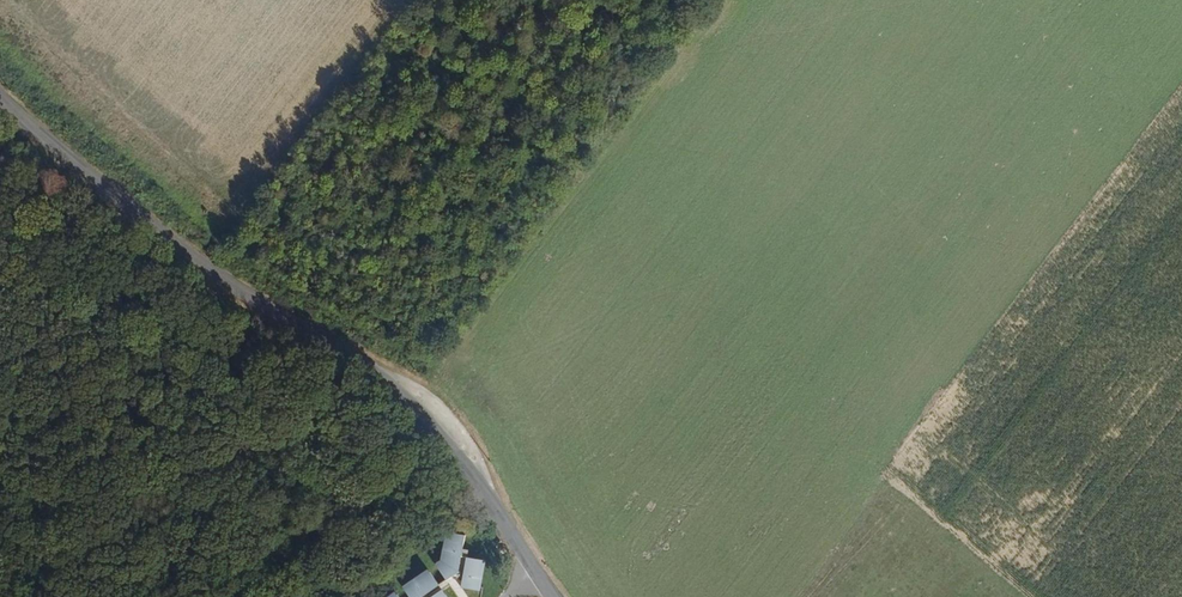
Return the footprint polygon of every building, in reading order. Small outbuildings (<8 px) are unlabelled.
[(464,541),(466,530),(450,527),(445,557),(439,562),(448,576),(460,566),(464,541)] [(464,541),(460,566),(448,576),(441,581),(415,596),(425,596),(443,585),(450,580),(463,596),(473,596),(469,585),(466,572),(465,567),(468,552),(469,542),(464,541)] [(482,554),(468,552),(465,567),(466,572),(469,585),(473,596),(477,596),(479,582),(484,557),(482,554)] [(441,581),(432,567),(405,584),(414,596),(415,596),(441,581)] [(443,585),(425,596),(452,596),(443,585)] [(398,589),(386,596),(404,596),(398,589)]
